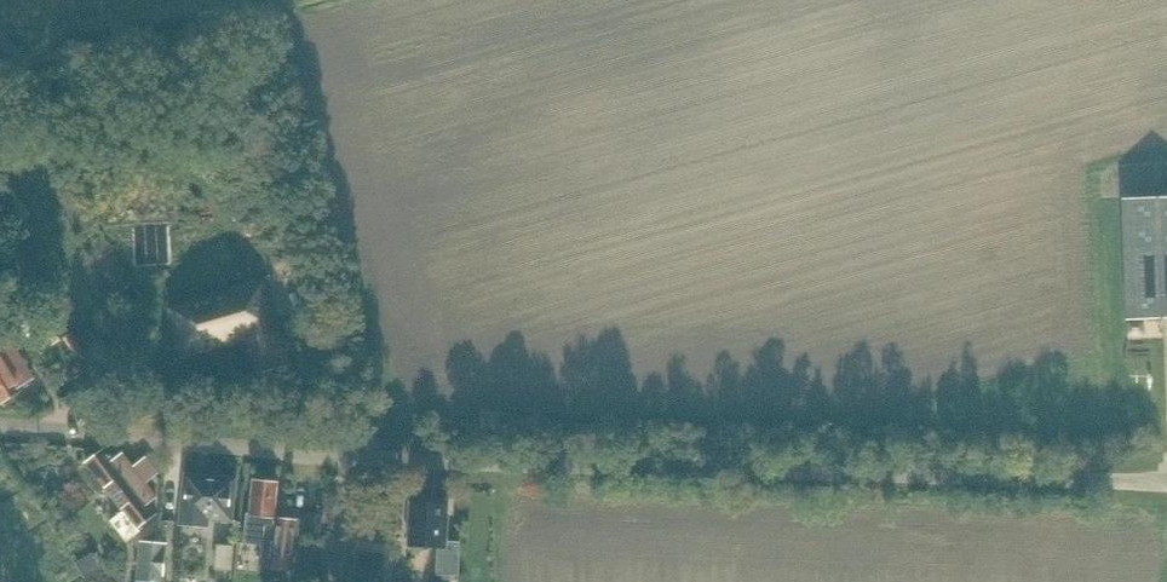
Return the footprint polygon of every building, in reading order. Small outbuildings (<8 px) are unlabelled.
[(200,143),(205,134),(199,131),(194,140),(200,143)] [(7,200),(0,189),(0,208),(2,207),(9,202),(7,200)] [(1166,318),(1166,197),(1121,198),(1125,320),(1166,318)] [(286,365),(263,282),(170,309),(183,355),(204,349),(206,353),(211,352),(210,348),(248,337),(259,374),(286,365)] [(31,318),(20,325),(25,333),(36,326),(31,318)] [(18,355),(8,339),(0,344),(0,403),(2,406),(22,392),(20,389),(34,380),(18,355)] [(156,498),(132,467),(123,455),(115,461),(105,449),(86,464),(123,512),(110,522),(127,542),(139,532),(137,529),(156,514),(148,504),(156,498)] [(232,522),(236,480),(185,475),(179,526),(208,528),(210,520),(232,522)] [(283,518),(274,516),(278,484),(253,481),(249,516),(246,515),(243,545),(260,547),(260,554),(273,555),(271,569),(291,571),(296,522),(283,520),(283,518)] [(458,575),(459,543),(446,542),(447,505),(411,504),(409,546),(439,547),(438,574),(458,575)] [(137,581),(150,581),(162,581),(166,543),(141,541),(137,581)] [(233,547),(217,545),(215,570),(231,571),(233,547)] [(92,573),(83,559),(75,564),(84,578),(92,573)]
